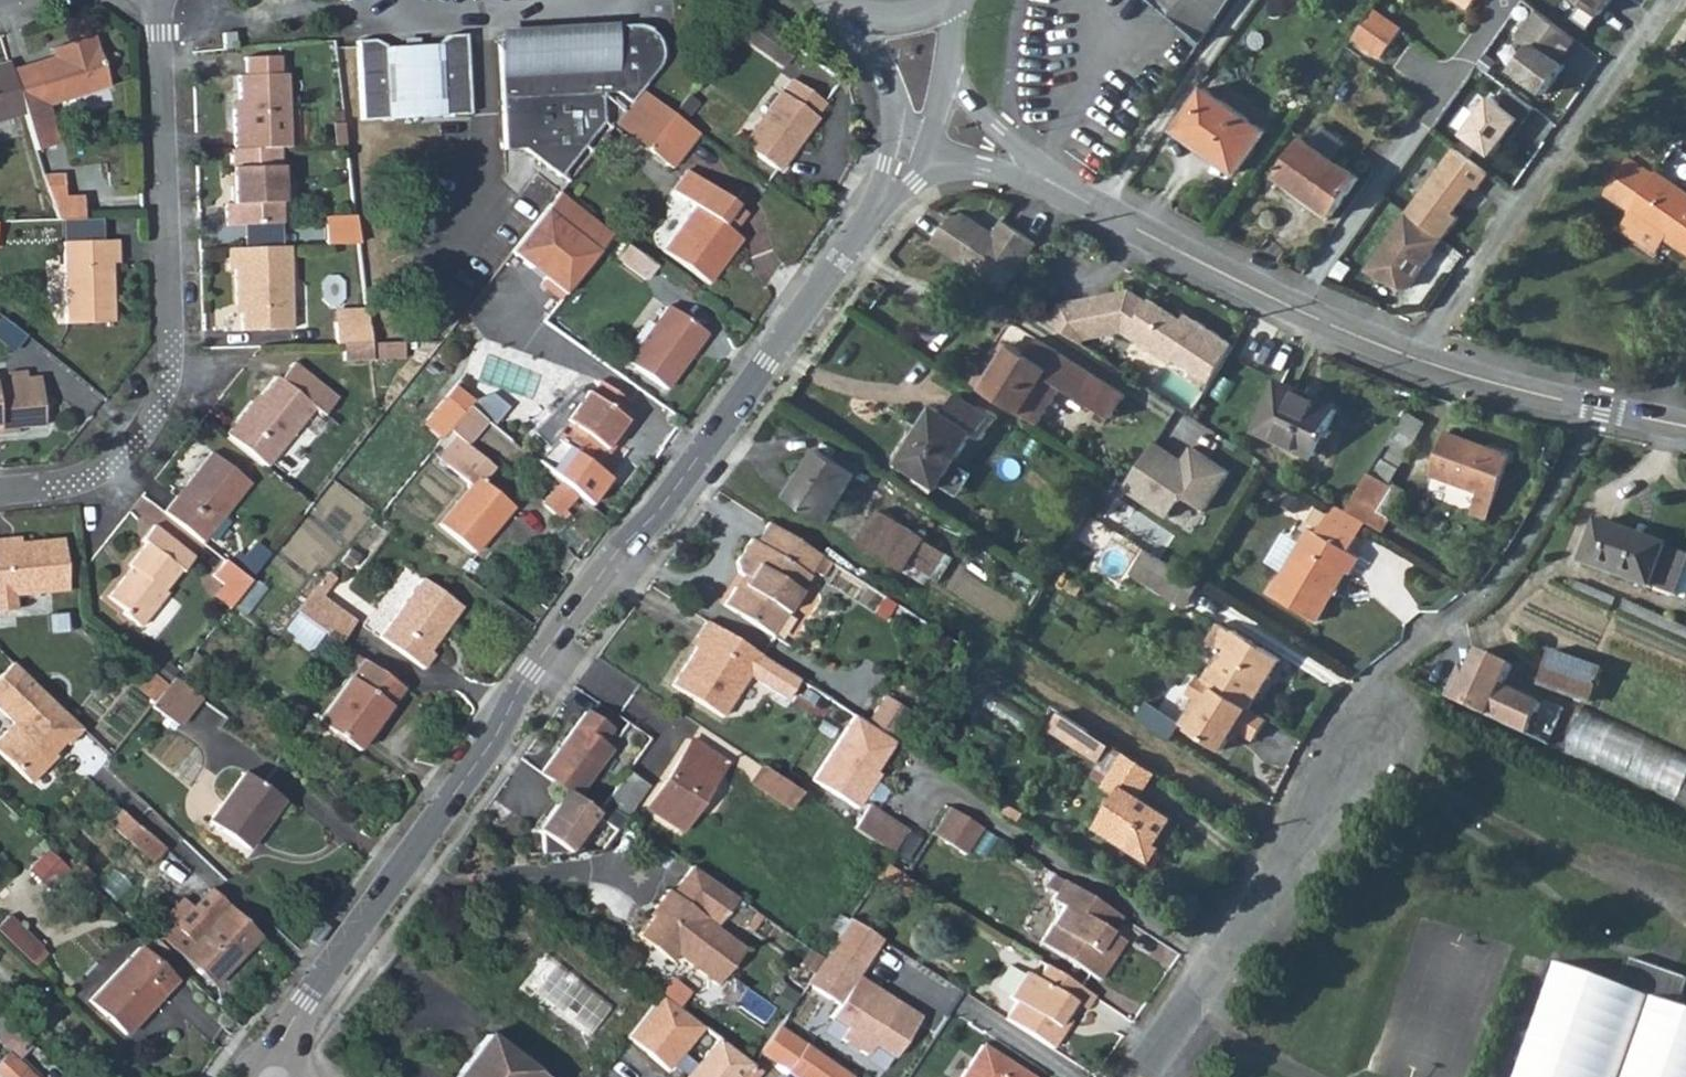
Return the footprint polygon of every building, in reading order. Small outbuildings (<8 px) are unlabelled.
[(1204,40),(1231,0),(1156,0),(1204,40)] [(1585,1),(1574,16),(1590,28),(1610,0),(1582,0),(1585,1)] [(1382,58),(1402,29),(1373,9),(1354,38),(1382,58)] [(1530,44),(1512,68),(1545,92),(1566,63),(1562,59),(1577,38),(1537,9),(1517,35),(1530,44)] [(781,69),(793,52),(750,19),(737,36),(781,69)] [(616,93),(628,104),(638,91),(654,72),(660,53),(658,43),(647,34),(629,27),(613,29),(613,35),(498,42),(505,149),(523,149),(558,176),(601,122),(599,94),(616,93)] [(222,49),(232,49),(231,35),(221,36),(222,49)] [(469,115),(463,35),(445,37),(439,45),(382,49),(373,42),(357,42),(361,122),(469,115)] [(9,72),(22,115),(105,87),(89,38),(68,45),(70,53),(52,58),(9,72)] [(70,53),(68,45),(49,50),(52,58),(70,53)] [(276,151),(285,150),(282,78),(275,79),(274,60),(240,62),(240,79),(233,80),(234,104),(235,114),(228,115),(230,152),(276,151)] [(22,115),(9,72),(6,65),(0,67),(0,122),(22,115)] [(824,105),(791,82),(781,96),(779,95),(741,147),(778,174),(817,121),(814,119),(824,105)] [(1238,169),(1265,131),(1206,89),(1178,128),(1238,169)] [(1491,94),(1464,133),(1494,154),(1520,117),(1526,121),(1536,107),(1513,90),(1503,103),(1491,94)] [(638,91),(628,104),(612,125),(621,132),(626,125),(648,142),(669,115),(638,91)] [(685,95),(669,115),(680,123),(696,103),(685,95)] [(680,123),(669,115),(648,142),(643,149),(669,169),(695,135),(680,123)] [(1321,124),(1308,142),(1335,162),(1348,144),(1321,124)] [(626,125),(621,132),(643,149),(648,142),(626,125)] [(1335,162),(1308,142),(1303,139),(1275,178),(1333,219),(1360,179),(1335,162)] [(1455,146),(1407,212),(1444,238),(1460,216),(1455,212),(1475,184),(1480,188),(1491,172),(1455,146)] [(230,152),(228,152),(230,205),(223,205),(224,226),(279,224),(276,151),(230,152)] [(1616,230),(1650,254),(1664,235),(1685,251),(1685,191),(1658,172),(1657,173),(1633,156),(1607,192),(1631,209),(1616,230)] [(710,215),(722,198),(685,171),(672,188),(695,206),(661,251),(708,287),(743,240),(734,233),(710,215)] [(609,234),(556,195),(508,254),(561,295),(609,234)] [(746,217),(722,198),(710,215),(734,233),(746,217)] [(54,222),(83,221),(83,201),(48,203),(54,222)] [(1407,212),(1366,267),(1374,274),(1408,287),(1444,238),(1407,212)] [(1009,292),(1041,244),(1007,221),(998,235),(968,215),(953,218),(936,243),(1009,292)] [(326,248),(354,247),(352,227),(325,228),(326,248)] [(115,269),(115,244),(61,246),(64,325),(111,326),(108,269),(115,269)] [(653,267),(623,245),(614,259),(643,280),(653,267)] [(286,250),(226,252),(227,273),(230,273),(232,309),(238,310),(239,317),(240,333),(289,331),(286,250)] [(1193,374),(1202,381),(1203,385),(1208,388),(1236,344),(1201,319),(1196,325),(1165,302),(1161,305),(1141,293),(1068,306),(1055,325),(1089,347),(1092,342),(1134,334),(1180,368),(1185,362),(1196,370),(1193,374)] [(663,389),(702,334),(665,307),(625,362),(663,389)] [(330,325),(363,323),(362,311),(329,313),(330,325)] [(330,325),(331,347),(338,347),(366,345),(363,323),(330,325)] [(1129,398),(1043,341),(1031,359),(1013,347),(1000,366),(993,362),(978,385),(1041,426),(1066,389),(1114,421),(1129,398)] [(366,345),(338,347),(339,363),(368,361),(366,345)] [(250,404),(223,437),(264,470),(310,410),(320,418),(334,398),(290,365),(278,381),(274,378),(252,406),(250,404)] [(437,370),(430,365),(427,369),(433,375),(437,370)] [(41,398),(36,398),(34,376),(0,379),(0,433),(17,432),(16,428),(44,426),(41,398)] [(568,396),(575,403),(582,393),(587,397),(597,383),(594,380),(579,394),(574,389),(568,396)] [(1336,408),(1276,381),(1255,428),(1314,455),(1336,408)] [(552,456),(562,447),(587,466),(608,439),(620,422),(616,419),(626,405),(597,383),(587,397),(582,393),(575,403),(568,396),(529,431),(552,456)] [(446,399),(462,411),(472,399),(456,386),(446,399)] [(994,418),(958,395),(947,412),(937,406),(901,464),(942,489),(977,432),(983,436),(994,418)] [(1376,468),(1395,478),(1428,417),(1409,407),(1376,468)] [(482,423),(466,410),(460,417),(446,434),(460,445),(463,447),(482,423)] [(1509,453),(1446,430),(1428,476),(1476,494),(1470,513),(1485,519),(1509,453)] [(460,445),(446,434),(438,444),(444,448),(452,455),(460,445)] [(608,439),(587,466),(592,470),(613,443),(608,439)] [(463,447),(460,445),(452,455),(444,448),(435,459),(470,487),(439,526),(474,554),(510,508),(475,480),(487,466),(463,447)] [(1152,445),(1122,498),(1171,525),(1178,511),(1210,528),(1238,477),(1192,451),(1185,463),(1152,445)] [(822,449),(791,497),(828,521),(859,473),(822,449)] [(208,454),(161,513),(199,543),(246,484),(208,454)] [(1347,510),(1369,523),(1391,484),(1369,473),(1347,510)] [(571,497),(557,483),(539,503),(553,516),(571,497)] [(859,542),(905,572),(911,563),(927,538),(880,509),(859,542)] [(1316,530),(1309,526),(1270,592),(1315,619),(1344,570),(1348,573),(1359,555),(1348,548),(1356,534),(1325,515),(1316,530)] [(812,552),(759,518),(747,537),(742,535),(728,556),(730,570),(733,572),(714,603),(764,632),(800,576),(801,570),(812,552)] [(1597,520),(1580,562),(1652,591),(1654,587),(1675,595),(1685,567),(1685,557),(1670,551),(1670,547),(1597,520)] [(181,577),(193,562),(153,531),(141,545),(144,548),(127,569),(132,573),(125,581),(123,579),(106,602),(125,616),(124,618),(141,632),(167,599),(163,596),(178,576),(181,577)] [(927,538),(911,563),(929,575),(945,550),(927,538)] [(7,540),(0,541),(0,612),(16,610),(14,598),(68,592),(62,540),(20,545),(8,546),(7,540)] [(226,564),(246,579),(265,556),(254,547),(241,564),(231,557),(226,564)] [(236,596),(248,581),(246,579),(226,564),(218,558),(208,572),(222,584),(236,596)] [(335,579),(326,573),(313,591),(321,597),(335,579)] [(429,653),(461,610),(422,581),(380,639),(423,671),(434,657),(429,653)] [(212,597),(226,609),(236,596),(222,584),(212,597)] [(296,613),(320,630),(324,634),(341,612),(321,597),(313,591),(296,613)] [(279,627),(283,631),(296,613),(292,610),(279,627)] [(341,612),(324,634),(333,640),(349,618),(341,612)] [(296,613),(283,631),(307,648),(320,630),(296,613)] [(789,676),(698,618),(689,632),(694,635),(687,646),(664,682),(712,715),(739,672),(776,696),(789,676)] [(1204,679),(1250,708),(1280,657),(1234,628),(1232,630),(1218,621),(1206,640),(1220,648),(1204,679)] [(694,635),(689,632),(681,643),(687,646),(694,635)] [(358,753),(403,691),(341,648),(336,655),(357,669),(318,725),(358,753)] [(1458,676),(1449,697),(1529,735),(1543,704),(1503,685),(1513,664),(1481,648),(1466,680),(1458,676)] [(194,649),(180,667),(188,675),(202,656),(194,649)] [(1607,670),(1554,650),(1541,682),(1594,702),(1607,670)] [(13,665),(0,678),(0,713),(13,725),(0,738),(0,757),(29,786),(55,759),(52,757),(64,745),(66,748),(82,733),(13,665)] [(164,687),(141,668),(129,683),(152,702),(164,687)] [(1250,708),(1204,679),(1197,675),(1187,692),(1196,698),(1180,723),(1221,749),(1229,737),(1235,727),(1240,730),(1254,738),(1267,718),(1250,708)] [(164,687),(152,702),(150,705),(176,725),(197,698),(171,679),(164,687)] [(859,721),(887,739),(907,711),(878,693),(859,721)] [(1599,758),(1614,720),(1584,709),(1570,748),(1599,758)] [(1079,748),(1090,730),(1059,710),(1048,728),(1079,748)] [(607,728),(582,711),(538,772),(562,789),(571,796),(607,749),(597,742),(607,728)] [(887,739),(859,721),(853,717),(811,780),(855,809),(872,783),(871,775),(892,742),(887,739)] [(1234,740),(1240,730),(1235,727),(1229,737),(1234,740)] [(1105,782),(1124,752),(1090,730),(1079,748),(1099,760),(1090,773),(1105,782)] [(643,806),(676,828),(719,765),(722,760),(689,740),(643,806)] [(1138,793),(1153,770),(1124,752),(1105,782),(1103,784),(1118,794),(1098,826),(1135,850),(1132,854),(1151,866),(1164,846),(1155,841),(1172,814),(1138,793)] [(780,782),(758,767),(747,784),(770,800),(780,782)] [(646,786),(624,770),(592,811),(591,812),(614,828),(646,786)] [(279,801),(242,773),(206,821),(243,848),(279,801)] [(785,811),(797,794),(780,782),(770,800),(785,811)] [(591,812),(592,811),(571,796),(562,789),(533,828),(538,832),(538,850),(564,850),(591,812)] [(1676,804),(1685,809),(1685,796),(1681,794),(1676,804)] [(866,806),(850,830),(889,856),(904,833),(866,806)] [(945,807),(928,835),(944,844),(961,818),(945,807)] [(163,850),(119,811),(108,824),(152,862),(163,850)] [(1181,820),(1172,814),(1155,841),(1164,846),(1181,820)] [(978,828),(961,818),(944,844),(961,854),(978,828)] [(48,851),(29,871),(49,890),(67,870),(48,851)] [(713,928),(737,895),(691,865),(669,892),(664,888),(652,905),(656,907),(730,961),(740,947),(713,928)] [(904,878),(896,893),(904,898),(913,884),(904,878)] [(1111,935),(1121,919),(1064,883),(1053,903),(1064,911),(1042,946),(1098,981),(1115,954),(1112,953),(1117,945),(1108,939),(1111,935)] [(258,936),(208,889),(190,908),(180,899),(161,918),(173,929),(163,939),(211,985),(258,936)] [(647,912),(650,915),(656,907),(652,905),(647,912)] [(713,984),(730,961),(656,907),(650,915),(638,932),(673,956),(713,984)] [(27,962),(41,949),(9,918),(0,927),(0,935),(27,962)] [(880,939),(847,918),(823,954),(804,982),(837,1004),(858,973),(880,939)] [(673,956),(638,932),(636,935),(670,960),(673,956)] [(1112,953),(1115,954),(1123,943),(1111,935),(1108,939),(1117,945),(1112,953)] [(549,944),(519,981),(584,1033),(613,996),(549,944)] [(174,984),(139,950),(90,1003),(125,1036),(174,984)] [(1618,989),(1680,1012),(1685,997),(1685,982),(1628,961),(1618,989)] [(1002,1018),(1049,1049),(1061,1029),(1052,1023),(1058,1014),(1066,1002),(1075,987),(1039,965),(1032,977),(1022,971),(1005,996),(1013,1001),(1002,1018)] [(1618,989),(1553,966),(1513,1076),(1685,1076),(1685,1014),(1680,1012),(1618,989)] [(921,1013),(858,973),(837,1004),(831,1014),(849,1026),(843,1035),(869,1052),(874,1044),(894,1056),(921,1013)] [(1080,1011),(1089,997),(1075,987),(1066,1002),(1080,1011)] [(625,1035),(666,1070),(672,1063),(685,1075),(683,1076),(738,1076),(750,1063),(659,993),(625,1035)] [(1052,1023),(1061,1029),(1067,1020),(1058,1014),(1052,1023)] [(10,1027),(0,1018),(0,1037),(10,1027)] [(850,1076),(775,1026),(756,1055),(789,1076),(849,1076),(850,1076)] [(10,1027),(0,1037),(0,1043),(2,1045),(0,1047),(0,1056),(2,1057),(0,1060),(0,1076),(31,1076),(16,1063),(31,1046),(10,1027)] [(457,1076),(540,1076),(488,1037),(457,1076)] [(979,1045),(957,1076),(1028,1076),(979,1045)] [(666,1070),(675,1076),(683,1076),(685,1075),(672,1063),(666,1070)] [(750,1063),(738,1076),(753,1076),(759,1070),(750,1063)]
